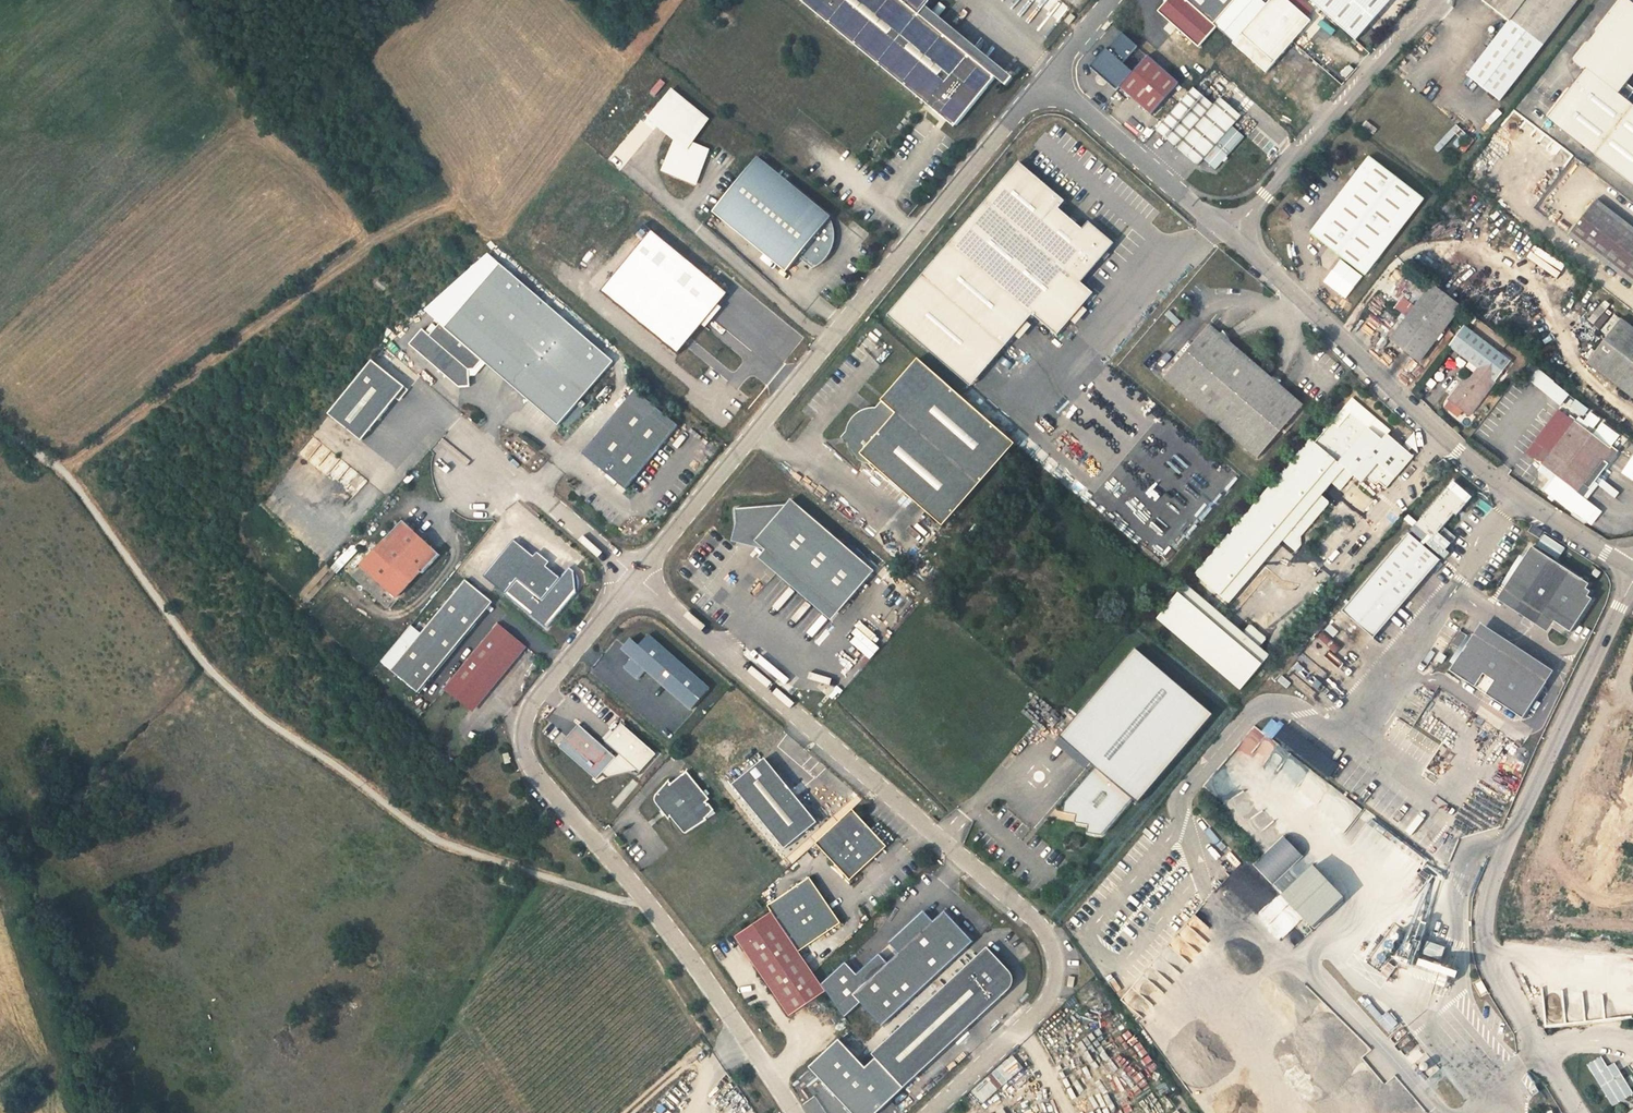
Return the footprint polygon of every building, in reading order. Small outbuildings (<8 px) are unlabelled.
[(955,128),(996,78),(1006,87),(1013,79),(926,8),(932,0),(799,0),(955,128)] [(1159,13),(1198,47),(1216,27),(1215,26),(1238,0),(1171,0),(1159,13)] [(1215,26),(1216,27),(1225,34),(1255,0),(1238,0),(1215,26)] [(1287,0),(1271,0),(1232,43),(1243,53),(1245,50),(1253,57),(1251,60),(1265,72),(1311,21),(1287,0)] [(1355,40),(1390,0),(1309,0),(1355,40)] [(1578,0),(1485,0),(1483,2),(1509,22),(1467,77),(1500,101),(1578,0)] [(1632,74),(1632,4),(1627,0),(1621,0),(1574,62),(1585,70),(1547,119),(1632,185),(1632,105),(1627,101),(1632,93),(1632,89),(1626,84),(1632,74)] [(1071,14),(1065,21),(1069,25),(1075,18),(1071,14)] [(1116,92),(1119,88),(1133,72),(1123,63),(1138,46),(1123,33),(1107,51),(1106,50),(1090,68),(1116,92)] [(1245,50),(1243,53),(1251,60),(1253,57),(1245,50)] [(1179,83),(1148,56),(1133,72),(1119,88),(1151,116),(1179,83)] [(667,84),(660,79),(651,92),(657,96),(667,84)] [(1157,129),(1177,147),(1214,105),(1193,88),(1157,129)] [(709,120),(672,90),(650,117),(676,138),(663,170),(694,183),(708,151),(689,143),(709,120)] [(1232,127),(1241,117),(1220,98),(1214,105),(1177,147),(1184,154),(1198,165),(1203,159),(1232,127)] [(1366,121),(1362,126),(1373,135),(1377,130),(1366,121)] [(1232,127),(1203,159),(1215,170),(1244,138),(1232,127)] [(830,218),(757,158),(714,211),(787,271),(798,257),(813,269),(817,267),(821,264),(824,261),(825,260),(827,258),(830,254),(832,249),(833,245),(834,242),(834,240),(834,236),(834,232),(834,229),(833,225),(832,222),(830,218)] [(1365,276),(1424,200),(1370,158),(1311,234),(1365,276)] [(1067,201),(1020,162),(889,316),(973,387),(1033,315),(1059,336),(1094,294),(1082,284),(1116,244),(1090,222),(1083,230),(1060,210),(1067,201)] [(1596,200),(1569,235),(1632,284),(1632,229),(1596,200)] [(678,355),(729,294),(653,231),(602,293),(678,355)] [(444,328),(498,265),(489,256),(425,311),(440,324),(444,328)] [(468,370),(475,370),(483,360),(509,330),(586,397),(613,364),(498,265),(444,328),(440,324),(430,336),(422,329),(409,345),(459,387),(470,387),(468,370)] [(1439,337),(1461,307),(1433,285),(1416,307),(1407,318),(1390,340),(1419,362),(1434,343),(1439,337)] [(1395,308),(1407,318),(1416,307),(1404,297),(1395,308)] [(1587,363),(1632,399),(1632,329),(1621,319),(1587,363)] [(1220,336),(1209,326),(1165,378),(1258,458),(1302,406),(1278,385),(1271,380),(1228,342),(1220,336)] [(1470,416),(1511,362),(1464,326),(1448,346),(1479,369),(1465,387),(1461,385),(1449,400),(1451,401),(1463,410),(1470,416)] [(509,330),(483,360),(561,428),(586,397),(509,330)] [(1224,331),(1220,336),(1228,342),(1230,340),(1224,331)] [(1439,337),(1434,343),(1439,347),(1444,341),(1439,337)] [(1016,444),(919,359),(883,400),(898,413),(861,454),(943,527),(1016,444)] [(405,387),(372,361),(329,414),(362,441),(405,387)] [(1541,370),(1532,380),(1560,405),(1569,395),(1541,370)] [(678,426),(635,390),(582,454),(626,489),(678,426)] [(898,413),(883,400),(866,418),(861,414),(846,431),(845,433),(845,437),(845,440),(846,445),(848,449),(850,452),(853,456),(857,459),(861,454),(898,413)] [(1463,410),(1451,401),(1446,407),(1458,416),(1463,410)] [(1577,401),(1572,407),(1583,416),(1588,410),(1577,401)] [(1332,422),(1333,422),(1339,427),(1350,413),(1382,440),(1387,434),(1395,441),(1398,438),(1360,405),(1346,406),(1332,422)] [(1366,469),(1362,474),(1367,477),(1376,485),(1379,483),(1386,489),(1413,456),(1395,441),(1387,434),(1382,440),(1350,413),(1339,427),(1333,422),(1315,443),(1311,439),(1195,575),(1221,597),(1225,601),(1229,604),(1230,602),(1262,565),(1282,541),(1295,552),(1301,545),(1301,537),(1329,504),(1328,502),(1321,495),(1332,483),(1339,489),(1341,489),(1353,475),(1348,471),(1353,466),(1361,465),(1366,469)] [(1575,423),(1567,417),(1535,460),(1542,466),(1555,476),(1567,485),(1576,492),(1577,493),(1578,492),(1584,484),(1590,489),(1619,452),(1612,447),(1610,448),(1576,422),(1575,423)] [(1410,438),(1406,443),(1414,450),(1418,449),(1415,437),(1410,438)] [(32,459),(24,451),(16,459),(24,466),(32,459)] [(1362,483),(1367,477),(1362,474),(1366,469),(1361,465),(1353,466),(1348,471),(1353,475),(1362,483)] [(1555,476),(1542,466),(1539,469),(1552,479),(1555,476)] [(359,473),(350,484),(359,491),(368,480),(359,473)] [(1584,484),(1578,492),(1584,497),(1590,489),(1584,484)] [(1576,492),(1567,485),(1563,490),(1572,498),(1576,492)] [(1461,510),(1467,504),(1448,488),(1416,525),(1416,524),(1410,530),(1423,541),(1424,540),(1433,548),(1437,543),(1445,550),(1451,544),(1438,533),(1459,508),(1461,510)] [(875,571),(791,500),(787,505),(755,541),(839,613),(875,571)] [(787,505),(735,509),(737,543),(755,541),(787,505)] [(440,555),(403,521),(377,550),(411,582),(421,572),(423,574),(440,555)] [(1534,526),(1533,526),(1530,531),(1530,532),(1539,537),(1540,537),(1543,532),(1543,531),(1534,526)] [(1409,534),(1367,582),(1400,608),(1440,561),(1409,534)] [(535,557),(513,540),(483,577),(547,629),(577,593),(574,571),(569,567),(560,578),(547,567),(551,563),(538,553),(535,557)] [(1589,585),(1532,547),(1523,560),(1506,587),(1504,589),(1557,624),(1571,633),(1592,600),(1588,597),(1591,592),(1586,589),(1589,585)] [(411,582),(377,550),(352,576),(387,608),(411,582)] [(1502,584),(1506,587),(1523,560),(1520,558),(1513,568),(1502,584)] [(1262,565),(1230,602),(1239,610),(1271,572),(1262,565)] [(487,597),(466,580),(412,646),(392,671),(419,693),(477,623),(470,617),(487,597)] [(1374,639),(1400,608),(1367,582),(1342,611),(1374,639)] [(1186,585),(1157,618),(1241,690),(1270,656),(1259,647),(1265,640),(1265,638),(1251,626),(1248,626),(1243,633),(1217,611),(1212,607),(1186,585)] [(1557,624),(1504,589),(1498,599),(1551,633),(1557,624)] [(477,623),(493,602),(487,597),(470,617),(477,623)] [(1212,607),(1217,611),(1225,601),(1221,597),(1212,607)] [(471,708),(523,644),(498,623),(445,687),(471,708)] [(1334,637),(1338,631),(1331,625),(1326,630),(1334,637)] [(1464,633),(1456,628),(1447,642),(1454,647),(1464,633)] [(843,657),(858,670),(883,643),(867,629),(843,657)] [(1325,631),(1318,639),(1336,654),(1343,646),(1325,631)] [(710,689),(648,635),(638,646),(630,639),(624,646),(632,653),(630,656),(632,658),(624,667),(638,680),(647,670),(691,710),(710,689)] [(1547,683),(1474,635),(1473,637),(1455,665),(1450,671),(1523,719),(1547,683)] [(1451,662),(1455,665),(1473,637),(1469,635),(1451,662)] [(392,671),(412,646),(402,638),(382,662),(392,671)] [(1316,641),(1312,646),(1325,657),(1329,652),(1316,641)] [(1214,715),(1135,648),(1060,736),(1096,767),(1133,799),(1138,803),(1214,715)] [(640,772),(656,754),(621,723),(605,742),(619,754),(640,772)] [(616,758),(580,726),(562,746),(598,778),(602,773),(616,758)] [(1622,773),(1604,796),(1588,789),(1564,851),(1576,855),(1584,843),(1600,850),(1616,811),(1625,815),(1632,804),(1632,745),(1622,773)] [(511,763),(509,753),(503,755),(505,764),(511,763)] [(640,772),(619,754),(616,758),(602,773),(607,778),(629,772),(637,776),(640,772)] [(1293,756),(1280,771),(1295,784),(1305,773),(1298,767),(1301,762),(1293,756)] [(790,790),(765,759),(732,785),(785,849),(817,823),(790,790)] [(1087,833),(1102,836),(1133,799),(1096,767),(1065,802),(1064,813),(1076,815),(1075,823),(1089,825),(1087,833)] [(671,784),(668,781),(655,796),(655,798),(654,800),(655,801),(655,802),(656,803),(657,805),(668,818),(671,817),(685,834),(687,833),(707,820),(707,819),(706,819),(714,811),(714,810),(709,804),(708,805),(706,803),(710,800),(687,771),(671,784)] [(887,847),(853,810),(816,844),(850,881),(887,847)] [(714,811),(706,819),(707,819),(716,813),(714,811)] [(1305,860),(1286,838),(1255,865),(1274,887),(1305,860)] [(1319,863),(1288,892),(1318,924),(1349,895),(1319,863)] [(841,923),(810,877),(768,906),(772,912),(799,952),(841,923)] [(888,963),(854,995),(861,1003),(882,1026),(973,942),(945,911),(933,922),(899,954),(888,963)] [(772,912),(736,937),(790,1016),(827,992),(822,985),(799,952),(772,912)] [(924,912),(890,944),(899,954),(933,922),(924,912)] [(876,1058),(874,1061),(897,1094),(969,1027),(1009,991),(1012,987),(1013,982),(1013,978),(1012,974),(988,948),(872,1055),(876,1058)] [(857,974),(846,962),(822,985),(827,992),(845,1018),(861,1003),(854,995),(888,963),(879,954),(857,974)] [(1389,962),(1380,973),(1388,979),(1396,967),(1389,962)] [(839,1039),(809,1067),(851,1112),(877,1112),(897,1094),(874,1061),(866,1068),(839,1039)] [(965,1105),(972,1112),(976,1112),(990,1100),(990,1101),(1027,1065),(1017,1055),(965,1105)] [(1615,1063),(1608,1067),(1601,1057),(1588,1065),(1613,1107),(1632,1094),(1632,1093),(1615,1063)]
